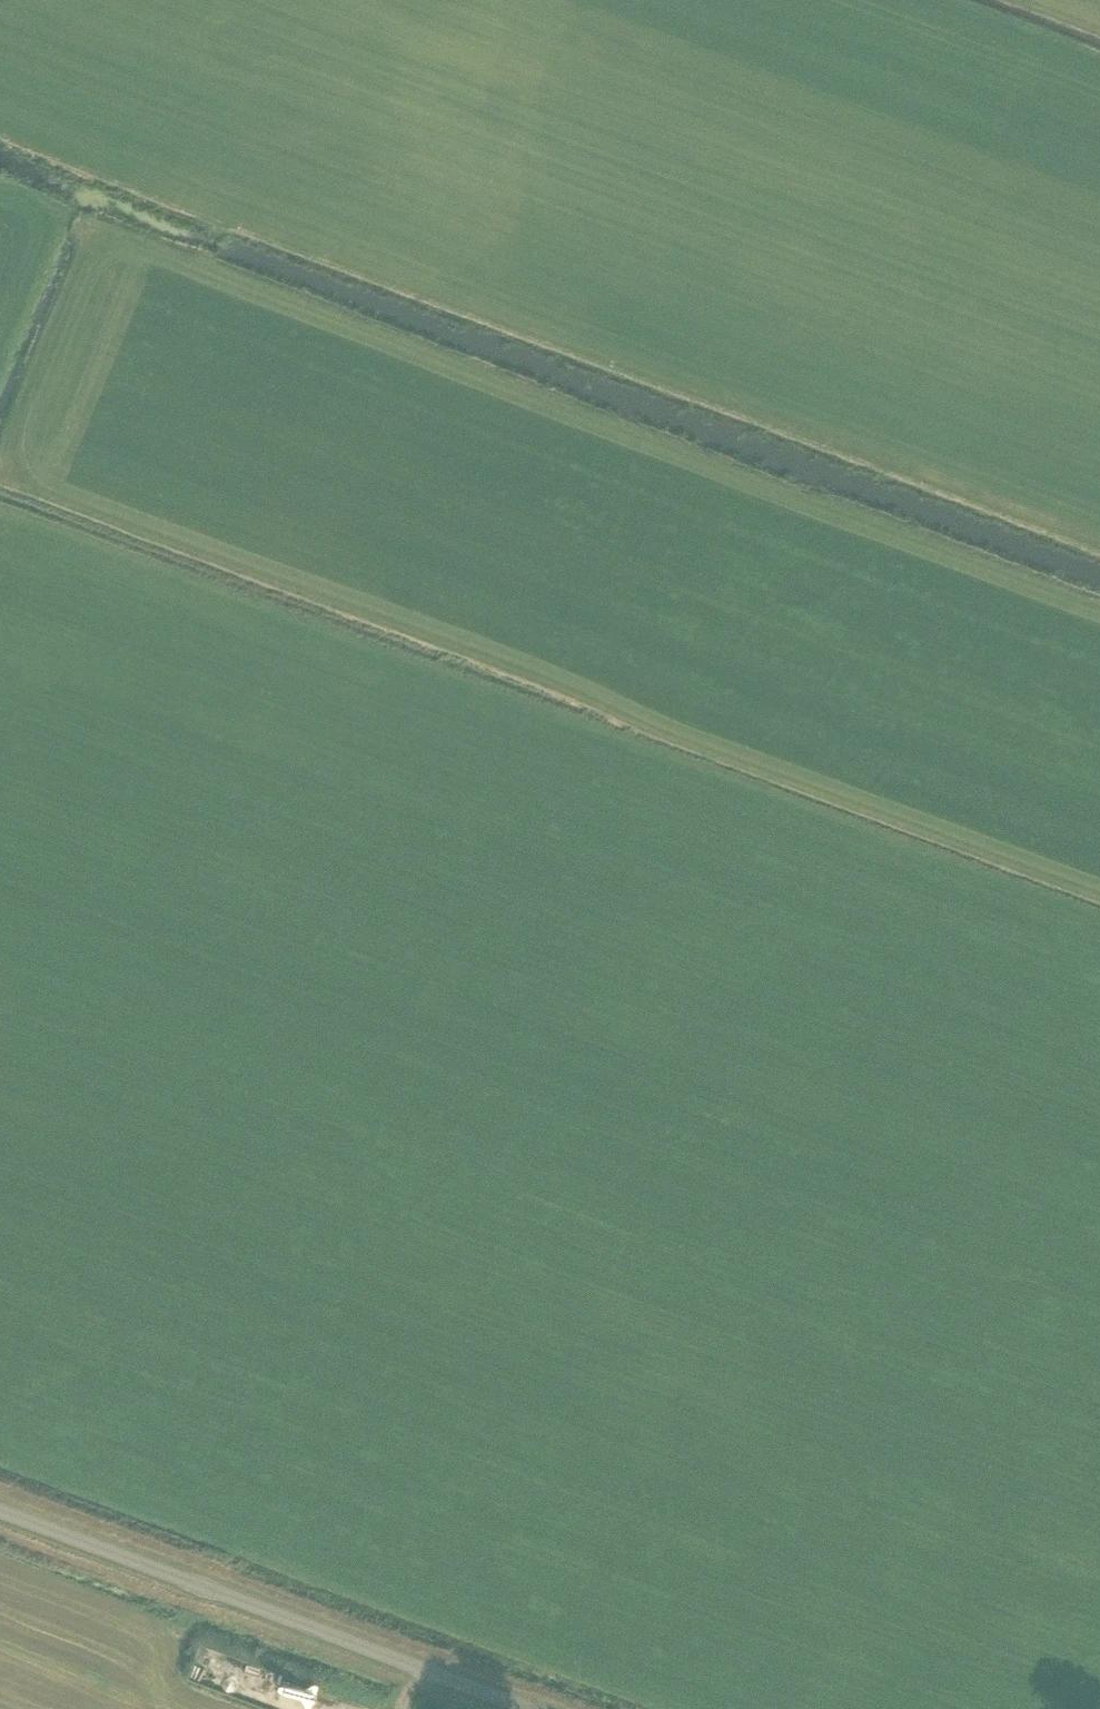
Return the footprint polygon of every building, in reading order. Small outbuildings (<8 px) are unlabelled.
[(197,1645),(188,1669),(268,1699),(277,1675),(197,1645)]
